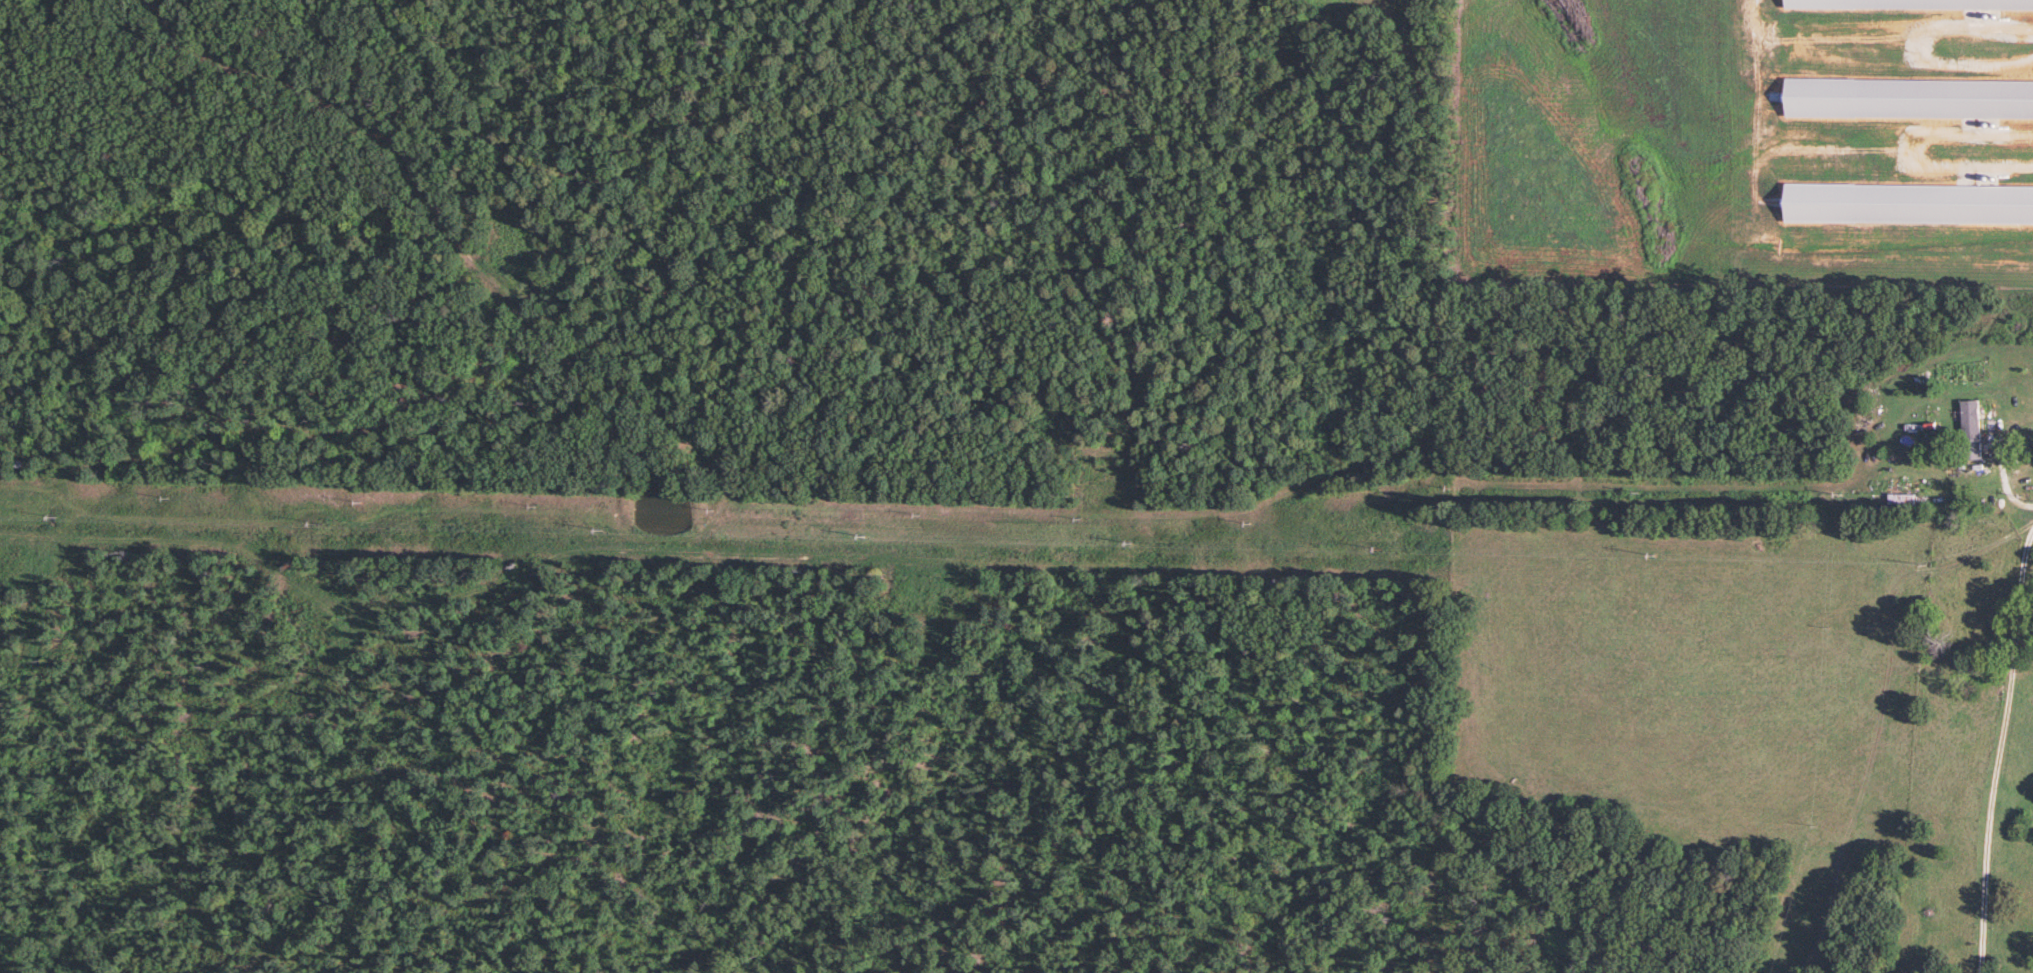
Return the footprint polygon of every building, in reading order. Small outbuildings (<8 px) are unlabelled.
[(1960,462),(1978,461),(1976,403),(1958,403),(1960,462)] [(1885,506),(1914,506),(1914,496),(1885,496),(1885,506)]
